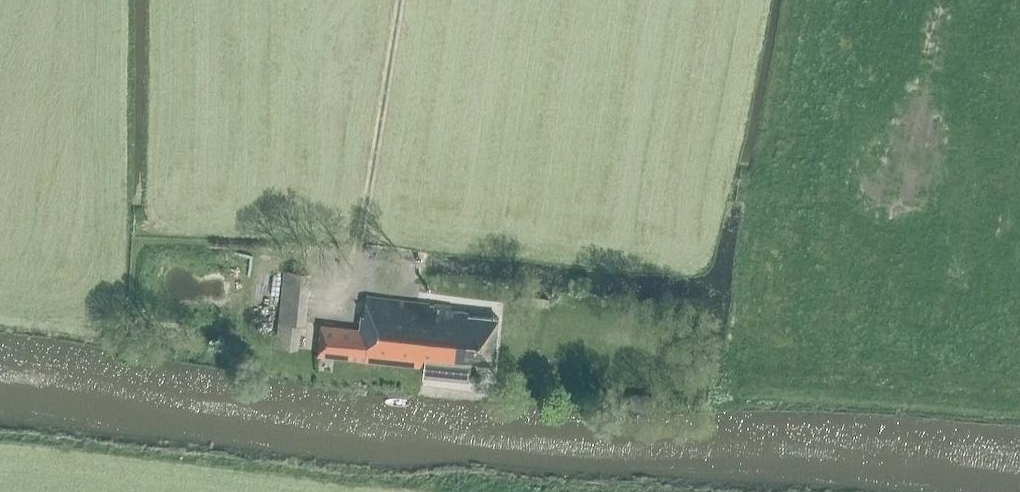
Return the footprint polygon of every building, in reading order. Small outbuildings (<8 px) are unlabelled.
[(360,317),(358,330),(322,325),(318,355),(467,373),(468,361),(495,364),(500,318),(469,314),(469,312),(452,310),(452,307),(365,297),(363,318),(360,317)]
